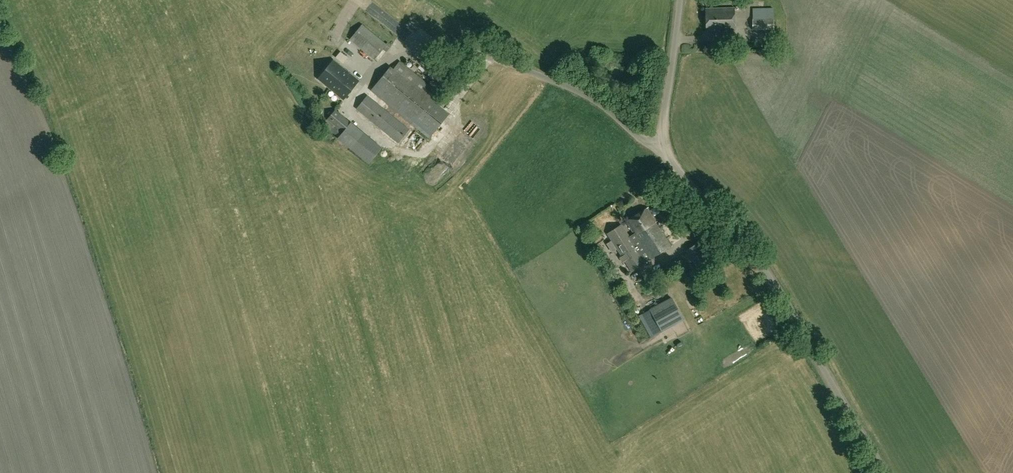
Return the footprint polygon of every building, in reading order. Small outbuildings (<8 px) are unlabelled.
[(321,8),(332,15),(341,0),(326,0),(321,8)] [(376,7),(373,15),(386,19),(389,11),(376,7)] [(707,32),(735,31),(734,8),(706,9),(707,32)] [(753,31),(774,31),(773,8),(753,9),(753,31)] [(386,44),(362,24),(350,40),(375,59),(383,49),(386,52),(391,45),(387,42),(386,44)] [(343,99),(358,81),(333,60),(318,79),(343,99)] [(438,93),(400,62),(393,70),(391,67),(371,91),(429,138),(448,114),(431,100),(438,93)] [(398,143),(409,129),(368,96),(357,109),(398,143)] [(324,124),(339,136),(338,137),(369,163),(382,147),(351,122),(335,110),(324,124)] [(450,118),(441,128),(448,134),(457,124),(450,118)] [(441,129),(431,142),(447,153),(457,140),(441,129)] [(631,234),(648,260),(671,245),(652,218),(655,216),(659,213),(659,211),(657,207),(655,207),(650,210),(648,207),(626,222),(633,233),(631,234)] [(648,260),(631,234),(628,236),(620,225),(606,234),(620,255),(619,258),(622,262),(625,262),(632,272),(648,260)] [(700,272),(714,263),(699,242),(686,251),(700,272)] [(639,317),(651,339),(684,321),(671,299),(639,317)]
